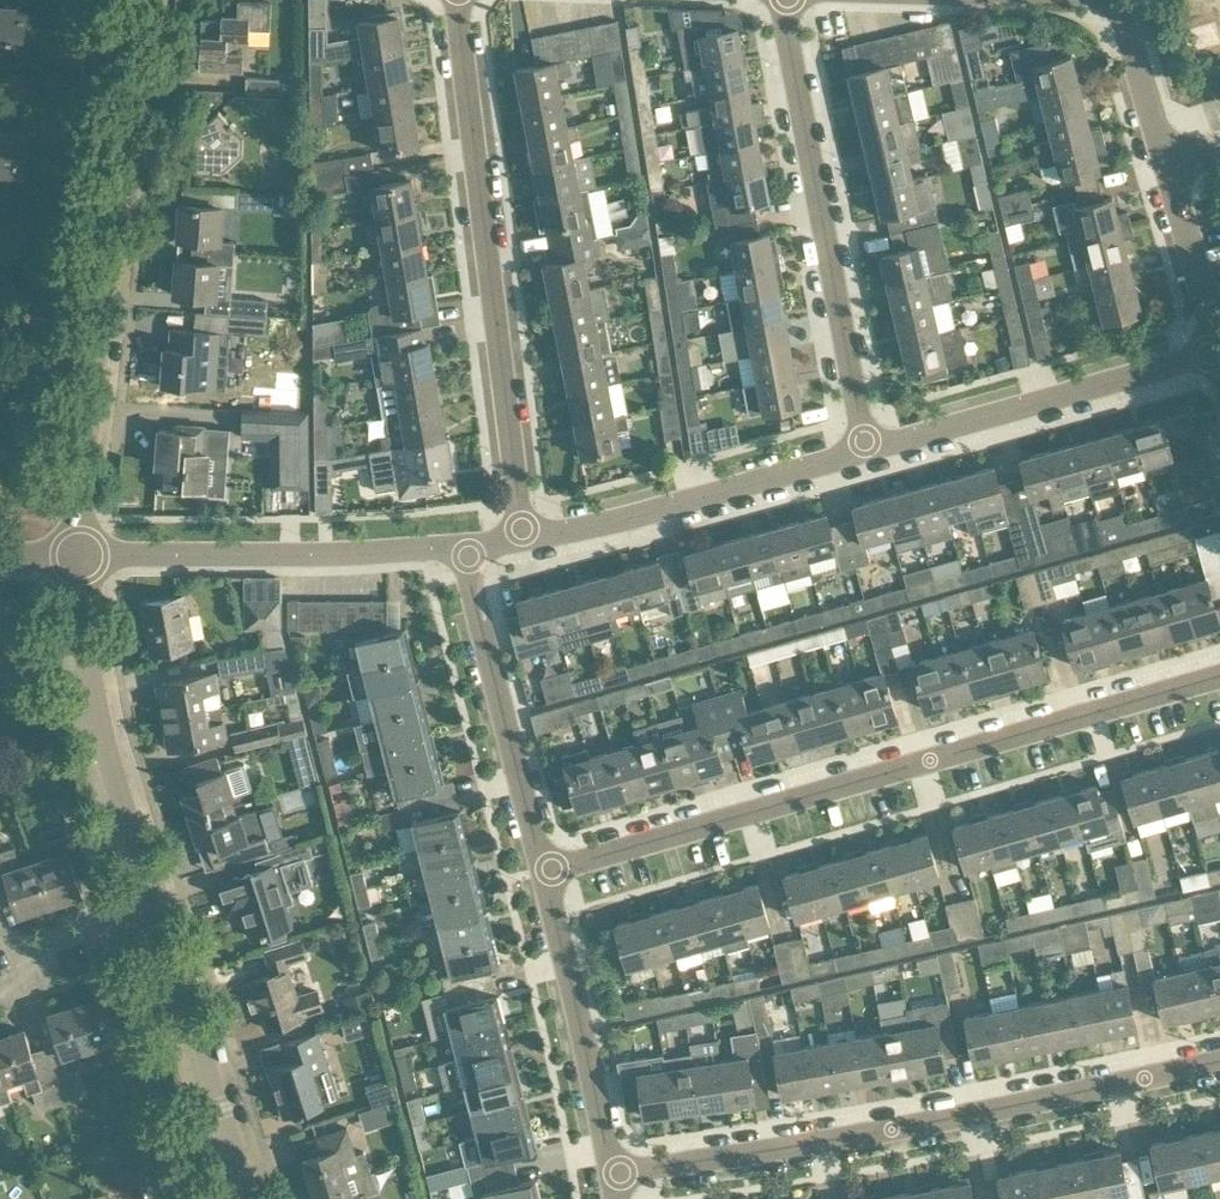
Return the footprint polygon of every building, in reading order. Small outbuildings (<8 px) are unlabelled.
[(250,38),(250,29),(271,30),(271,25),(272,1),(244,0),(239,0),(238,16),(222,15),(222,21),(218,20),(218,19),(202,18),(200,69),(243,71),(244,49),(238,48),(238,37),(250,38)] [(19,62),(24,20),(20,20),(22,4),(0,1),(0,60),(19,62)] [(692,24),(679,26),(686,66),(690,66),(743,56),(738,27),(730,28),(727,29),(726,29),(723,13),(722,7),(689,6),(692,24)] [(399,15),(398,15),(397,11),(372,15),(373,19),(359,22),(359,23),(360,23),(362,35),(327,41),(327,60),(366,54),(403,48),(398,17),(399,16),(399,15)] [(609,50),(615,82),(628,80),(622,48),(624,47),(618,19),(604,22),(609,50)] [(950,21),(936,24),(942,52),(945,52),(951,80),(964,77),(950,21)] [(595,53),(609,50),(604,22),(590,25),(595,53)] [(936,24),(922,27),(928,56),(942,52),(936,24)] [(581,56),(595,53),(590,25),(576,28),(581,56)] [(310,27),(311,60),(323,60),(326,60),(327,60),(327,41),(326,27),(310,27)] [(915,59),(928,56),(922,27),(908,30),(915,59)] [(567,58),(570,58),(581,56),(576,28),(562,31),(567,58)] [(908,30),(893,34),(900,62),(915,59),(908,30)] [(552,61),(567,58),(562,31),(547,34),(552,61)] [(547,34),(532,36),(538,65),(552,61),(547,34)] [(879,37),(886,66),(900,62),(893,34),(879,37)] [(879,37),(869,40),(875,68),(886,66),(879,37)] [(860,71),(875,68),(869,40),(854,43),(860,71)] [(854,43),(842,46),(849,74),(856,102),(909,90),(906,77),(904,77),(890,81),(886,66),(875,68),(860,71),(854,43)] [(999,104),(1025,97),(1040,94),(1090,81),(1087,69),(1076,72),(1072,55),(1051,60),(1047,44),(1014,53),(1021,80),(994,86),(999,104)] [(643,46),(630,48),(634,77),(647,75),(643,46)] [(972,79),(987,76),(980,47),(965,50),(972,79)] [(403,48),(366,54),(371,86),(409,79),(403,48)] [(696,94),(711,91),(749,84),(743,56),(690,66),(686,66),(684,67),(686,79),(693,77),(696,94)] [(567,58),(552,61),(538,65),(515,69),(516,70),(517,70),(523,100),(561,93),(558,77),(573,74),(570,58),(567,58)] [(323,60),(311,60),(311,85),(323,84),(323,60)] [(246,90),(277,92),(278,78),(247,76),(246,90)] [(371,86),(377,117),(414,111),(409,79),(371,86)] [(615,82),(620,115),(633,112),(628,80),(615,82)] [(1090,81),(1040,94),(1048,122),(1086,112),(1082,96),(1093,93),(1090,81)] [(639,106),(652,103),(648,83),(635,85),(639,106)] [(958,108),(970,105),(965,83),(953,86),(958,108)] [(682,126),(695,123),(761,111),(759,101),(752,102),(749,84),(711,91),(714,108),(708,109),(707,106),(687,109),(687,111),(680,112),(682,126)] [(909,90),(856,102),(862,130),(899,122),(915,118),(909,90)] [(195,138),(195,146),(197,146),(196,169),(214,170),(214,167),(226,167),(227,166),(233,180),(265,187),(267,186),(270,185),(272,183),(273,181),(273,178),(272,176),(268,178),(245,150),(246,127),(278,107),(280,110),(281,109),(283,107),(283,104),(283,102),(281,99),(279,97),(277,96),(261,96),(235,94),(233,96),(224,105),(229,110),(225,114),(220,108),(208,119),(206,117),(222,102),(222,92),(198,92),(197,117),(198,117),(198,128),(195,128),(195,138)] [(323,93),(311,92),(312,126),(324,125),(324,124),(324,113),(323,95),(323,93)] [(567,125),(561,93),(523,100),(529,132),(567,125)] [(652,104),(639,106),(642,126),(655,124),(652,104)] [(970,105),(958,108),(964,136),(977,133),(970,105)] [(382,150),(397,147),(421,143),(420,142),(419,142),(414,111),(377,117),(382,150)] [(761,111),(695,123),(701,151),(759,140),(756,122),(763,121),(761,111)] [(1086,112),(1048,122),(1052,139),(1034,143),(1037,155),(1104,138),(1101,126),(1090,128),(1086,112)] [(996,116),(981,120),(986,137),(1000,133),(996,116)] [(918,147),(922,146),(914,118),(899,122),(862,130),(869,158),(918,147)] [(577,123),(567,125),(529,132),(535,163),(573,156),(570,138),(579,136),(577,123)] [(635,124),(621,126),(625,147),(638,144),(635,124)] [(327,126),(324,126),(324,125),(312,126),(312,142),(317,142),(319,145),(324,145),(327,141),(327,126)] [(22,178),(27,134),(0,131),(0,175),(22,178)] [(970,164),(983,161),(977,133),(964,136),(957,137),(959,144),(964,165),(970,164)] [(1000,133),(986,137),(990,154),(1005,151),(1000,133)] [(647,162),(660,159),(657,138),(644,140),(647,162)] [(1040,166),(1057,162),(1062,179),(1101,170),(1096,153),(1107,150),(1104,138),(1037,155),(1040,166)] [(709,172),(710,179),(764,168),(759,140),(701,151),(701,152),(707,151),(711,171),(709,172)] [(638,144),(625,147),(630,179),(643,177),(638,144)] [(912,177),(909,162),(921,159),(918,147),(869,158),(875,186),(912,177)] [(541,195),(580,188),(573,156),(535,163),(538,179),(533,180),(536,196),(541,195)] [(312,162),(313,179),(346,173),(344,157),(312,162)] [(651,184),(664,182),(660,159),(647,162),(651,184)] [(975,183),(988,180),(983,161),(970,164),(975,183)] [(716,225),(728,223),(756,218),(753,201),(770,198),(764,168),(710,179),(708,180),(716,225)] [(346,173),(313,179),(314,195),(349,189),(346,173)] [(928,174),(912,177),(875,186),(882,214),(879,214),(879,216),(887,214),(891,232),(924,225),(939,221),(928,174)] [(374,185),(379,218),(417,211),(411,180),(412,180),(412,179),(374,185)] [(550,246),(597,236),(599,236),(589,186),(580,188),(541,195),(545,211),(539,212),(542,229),(547,228),(550,246)] [(669,217),(665,187),(652,190),(656,219),(669,217)] [(1028,187),(999,194),(1003,209),(1032,202),(1028,187)] [(238,191),(237,206),(274,208),(275,193),(238,191)] [(1128,210),(1117,213),(1113,196),(1090,202),(1076,205),(1075,199),(1053,204),(1060,231),(1066,229),(1069,238),(1082,235),(1131,223),(1128,210)] [(1032,202),(1003,209),(1006,224),(1035,217),(1032,202)] [(196,239),(196,250),(235,252),(236,241),(221,240),(223,206),(182,203),(179,237),(196,239)] [(379,218),(385,249),(422,243),(417,211),(379,218)] [(769,232),(760,234),(756,218),(728,223),(736,268),(775,261),(780,260),(776,236),(770,237),(769,232)] [(934,243),(942,241),(938,222),(924,225),(891,232),(896,251),(882,255),(888,283),(940,270),(934,243)] [(617,233),(632,230),(631,223),(616,226),(617,233)] [(1076,267),(1090,263),(1127,254),(1123,238),(1134,235),(1131,223),(1082,235),(1069,238),(1076,267)] [(325,226),(313,226),(313,249),(326,249),(325,226)] [(987,230),(993,260),(1005,257),(998,228),(987,230)] [(550,296),(551,296),(551,295),(589,288),(586,269),(591,268),(596,261),(595,255),(601,254),(597,236),(550,246),(553,262),(544,263),(544,265),(545,265),(548,278),(544,279),(545,284),(550,295),(550,296)] [(385,249),(390,281),(427,274),(422,243),(385,249)] [(235,252),(196,250),(195,260),(178,259),(175,294),(199,295),(217,296),(219,264),(234,265),(235,252)] [(666,282),(678,280),(674,251),(661,253),(666,282)] [(1131,270),(1127,254),(1090,263),(1094,279),(1083,282),(1086,294),(1146,279),(1143,267),(1131,270)] [(1000,287),(1012,284),(1005,257),(993,260),(1000,287)] [(313,282),(326,282),(326,259),(325,259),(313,259),(313,282)] [(779,285),(785,284),(780,260),(775,261),(736,268),(719,272),(725,300),(742,297),(780,290),(779,285)] [(1015,264),(1019,281),(1034,277),(1030,260),(1015,264)] [(948,298),(953,297),(947,269),(940,270),(888,283),(895,310),(948,298)] [(427,274),(390,281),(393,300),(373,303),(369,309),(373,334),(423,326),(420,309),(434,307),(434,305),(433,305),(431,294),(436,293),(433,275),(433,273),(427,274)] [(1024,298),(1038,295),(1034,277),(1019,281),(1024,298)] [(1146,279),(1086,294),(1089,306),(1100,303),(1104,321),(1142,311),(1138,295),(1149,292),(1146,279)] [(1005,308),(1017,305),(1012,284),(1000,287),(1005,308)] [(660,285),(647,287),(650,309),(663,307),(660,285)] [(684,286),(679,287),(679,285),(667,288),(670,311),(683,308),(687,307),(684,286)] [(608,297),(594,297),(592,287),(589,288),(551,295),(551,296),(557,327),(606,318),(606,317),(611,316),(608,297)] [(747,325),(786,318),(780,290),(742,297),(747,325)] [(267,315),(269,300),(231,297),(229,313),(267,315)] [(902,340),(955,327),(948,298),(895,310),(902,340)] [(1026,310),(1033,339),(1048,336),(1041,306),(1026,310)] [(663,307),(650,309),(655,341),(668,339),(663,307)] [(670,311),(675,339),(687,337),(683,308),(670,311)] [(1013,343),(1025,340),(1019,312),(1007,315),(1013,343)] [(344,316),(314,322),(314,344),(334,341),(348,338),(344,316)] [(606,318),(557,327),(564,358),(602,351),(612,349),(606,318)] [(753,353),(791,346),(786,318),(747,325),(733,328),(738,356),(753,353)] [(430,341),(426,342),(423,326),(373,334),(371,335),(371,334),(348,338),(334,341),(337,359),(373,353),(378,384),(397,381),(435,374),(429,343),(430,343),(430,341)] [(965,358),(958,326),(955,327),(902,340),(908,368),(920,365),(923,380),(949,374),(947,363),(965,358)] [(163,380),(163,384),(186,386),(216,388),(227,389),(231,332),(220,331),(196,329),(172,327),(172,328),(182,329),(180,347),(171,346),(165,346),(164,367),(166,367),(164,380),(163,380)] [(679,368),(691,365),(687,337),(675,339),(679,368)] [(753,353),(758,381),(796,374),(791,346),(753,353)] [(660,372),(673,369),(670,350),(657,351),(660,372)] [(564,358),(570,390),(608,383),(602,351),(564,358)] [(1006,355),(996,358),(999,370),(1010,367),(1006,355)] [(707,386),(711,385),(707,363),(691,365),(679,368),(683,395),(696,393),(695,388),(707,386)] [(402,412),(440,406),(435,374),(397,381),(378,384),(384,416),(386,416),(402,412)] [(749,413),(763,410),(802,403),(796,374),(758,381),(744,384),(749,413)] [(660,406),(678,402),(674,379),(661,382),(664,397),(659,397),(656,401),(657,406),(660,406)] [(570,390),(576,422),(614,415),(608,383),(570,390)] [(315,424),(328,424),(327,392),(315,392),(315,424)] [(688,425),(692,452),(711,448),(706,422),(701,423),(696,393),(683,395),(688,425)] [(665,438),(682,435),(676,403),(678,403),(678,402),(660,406),(665,438)] [(450,436),(446,437),(440,406),(402,412),(386,416),(389,435),(382,436),(384,448),(408,444),(450,437),(450,436)] [(273,486),(309,486),(308,412),(243,409),(242,435),(273,435),(273,486)] [(1162,418),(1133,426),(1143,464),(1172,456),(1165,432),(1193,424),(1190,410),(1162,418)] [(575,455),(581,454),(621,447),(617,429),(629,427),(627,412),(614,415),(576,422),(579,438),(572,439),(575,455)] [(207,487),(209,463),(210,451),(202,451),(204,426),(180,424),(179,430),(159,429),(157,465),(164,465),(162,490),(186,492),(187,486),(207,487)] [(316,457),(328,457),(328,424),(315,424),(316,457)] [(344,443),(341,424),(328,424),(328,427),(328,444),(337,443),(344,443)] [(1193,424),(1165,432),(1172,456),(1173,461),(1202,453),(1193,424)] [(1105,434),(1116,471),(1143,464),(1133,426),(1105,434)] [(1121,490),(1116,471),(1105,434),(1078,442),(1088,479),(1093,497),(1121,490)] [(449,455),(453,454),(450,437),(408,444),(384,448),(370,450),(373,464),(377,491),(405,486),(407,496),(442,490),(439,472),(452,470),(452,468),(451,469),(449,455)] [(1088,479),(1078,442),(1050,450),(1061,487),(1088,479)] [(1078,549),(1075,537),(1068,539),(1066,531),(1044,537),(1032,495),(1048,490),(1054,510),(1066,507),(1061,487),(1050,450),(1022,458),(1027,476),(1013,479),(1037,561),(1078,549)] [(1202,453),(1173,461),(1177,475),(1206,467),(1202,453)] [(343,473),(342,469),(340,456),(332,458),(332,457),(328,457),(316,457),(316,470),(316,490),(333,490),(333,475),(343,473)] [(994,465),(965,473),(981,530),(1009,523),(1021,565),(1037,561),(1013,479),(999,483),(994,465)] [(1206,467),(1177,475),(1181,490),(1210,482),(1206,467)] [(970,533),(981,530),(965,473),(938,481),(948,519),(965,514),(970,533)] [(910,489),(921,526),(925,543),(953,536),(948,519),(938,481),(910,489)] [(1210,482),(1181,490),(1185,504),(1214,496),(1210,482)] [(910,489),(883,496),(893,534),(921,526),(910,489)] [(844,521),(856,564),(870,561),(865,542),(893,534),(883,496),(854,504),(858,517),(844,521)] [(1214,496),(1185,504),(1189,518),(1195,517),(1218,510),(1214,496)] [(1179,508),(1157,514),(1161,526),(1183,520),(1179,508)] [(826,512),(797,520),(808,558),(809,557),(813,572),(841,564),(842,569),(856,564),(844,521),(830,525),(826,512)] [(1132,534),(1154,528),(1151,516),(1129,522),(1132,534)] [(1195,535),(1219,528),(1219,517),(1192,525),(1195,535)] [(809,557),(808,558),(797,520),(768,528),(779,566),(781,565),(785,579),(813,572),(809,557)] [(1105,542),(1132,534),(1129,522),(1124,524),(1102,530),(1105,542)] [(1196,537),(1195,535),(1192,525),(1168,532),(1171,544),(1196,537)] [(768,528),(741,536),(756,587),(757,587),(785,579),(781,565),(779,566),(768,528)] [(1219,543),(1219,528),(1195,535),(1196,537),(1199,548),(1199,549),(1219,543)] [(1078,549),(1100,543),(1096,531),(1075,537),(1078,549)] [(1171,544),(1168,532),(1143,539),(1146,551),(1147,551),(1171,544)] [(714,544),(728,592),(729,592),(730,594),(756,587),(741,536),(714,544)] [(1123,558),(1146,551),(1143,539),(1120,546),(1123,558)] [(1199,549),(1204,563),(1219,558),(1219,543),(1199,549)] [(703,607),(701,599),(728,592),(714,544),(686,551),(693,573),(679,577),(687,611),(703,607)] [(1099,564),(1123,558),(1120,546),(1096,553),(1099,564)] [(1099,564),(1096,553),(1071,560),(1075,572),(1099,565),(1099,564)] [(934,578),(938,590),(965,582),(958,557),(931,565),(934,578)] [(958,557),(965,582),(993,574),(990,561),(962,569),(959,557),(958,557)] [(1219,573),(1219,558),(1204,563),(1208,577),(1219,573)] [(645,621),(671,614),(672,615),(687,611),(679,577),(665,581),(659,559),(630,567),(645,621)] [(996,559),(990,561),(993,574),(1000,572),(996,559)] [(1075,572),(1071,560),(1048,567),(1032,571),(1041,603),(1057,598),(1053,583),(1076,576),(1075,572)] [(613,612),(629,608),(634,627),(646,623),(645,621),(630,567),(602,575),(613,612)] [(1032,571),(1016,576),(1025,607),(1041,603),(1032,571)] [(1211,590),(1219,588),(1219,573),(1208,577),(1208,578),(1211,590)] [(280,626),(280,599),(280,575),(246,576),(247,599),(247,626),(261,626),(280,626)] [(618,630),(613,612),(602,575),(574,583),(584,620),(601,616),(606,633),(618,630)] [(934,578),(907,586),(910,598),(938,590),(934,578)] [(1198,637),(1207,635),(1205,627),(1219,623),(1219,622),(1211,590),(1208,578),(1183,586),(1198,637)] [(969,589),(973,601),(997,594),(994,582),(969,589)] [(574,583),(546,591),(557,628),(584,620),(574,583)] [(1198,637),(1183,586),(1159,593),(1172,637),(1187,632),(1189,640),(1198,637)] [(885,605),(905,599),(901,587),(882,593),(885,605)] [(1219,622),(1219,588),(1211,590),(1219,622)] [(969,589),(945,596),(949,608),(973,601),(969,589)] [(557,628),(546,591),(519,598),(523,613),(509,617),(509,615),(507,615),(519,657),(542,651),(562,645),(557,628)] [(1135,599),(1150,651),(1159,649),(1157,641),(1172,637),(1159,593),(1135,599)] [(153,651),(192,644),(184,596),(144,603),(148,622),(152,621),(153,630),(149,631),(153,651)] [(945,596),(921,603),(924,615),(949,608),(945,596)] [(298,599),(289,599),(289,628),(299,628),(298,599)] [(313,628),(313,599),(298,599),(299,628),(313,628)] [(328,628),(328,599),(313,599),(313,628),(328,628)] [(328,628),(342,628),(342,599),(328,599),(328,628)] [(342,599),(342,628),(357,628),(357,599),(342,599)] [(372,599),(357,599),(357,628),(357,639),(357,640),(363,666),(408,654),(402,629),(410,627),(409,626),(387,631),(372,635),(372,599)] [(372,635),(387,631),(388,599),(372,599),(372,635)] [(1135,599),(1111,606),(1124,651),(1139,646),(1141,654),(1150,651),(1135,599)] [(825,622),(847,616),(843,604),(822,610),(825,622)] [(1087,613),(1102,665),(1111,663),(1109,655),(1124,651),(1111,606),(1087,613)] [(882,614),(891,646),(907,641),(898,609),(882,614)] [(797,630),(825,622),(822,610),(811,613),(795,617),(794,618),(797,630)] [(1062,620),(1069,642),(1075,665),(1091,661),(1093,668),(1102,665),(1087,613),(1062,620)] [(847,637),(870,630),(875,650),(891,646),(882,614),(843,625),(847,637)] [(770,638),(797,630),(794,618),(767,625),(770,638)] [(823,644),(847,637),(843,625),(820,632),(823,644)] [(761,627),(739,633),(742,646),(765,639),(761,627)] [(1033,628),(1009,635),(1022,680),(1038,676),(1040,683),(1049,681),(1042,658),(1033,628)] [(799,651),(823,644),(820,632),(795,639),(799,651)] [(715,653),(735,648),(732,635),(712,641),(715,653)] [(1007,685),(1022,680),(1009,635),(985,642),(1001,695),(1009,692),(1007,685)] [(775,657),(799,651),(795,639),(772,646),(775,657)] [(992,697),(1001,695),(985,642),(962,649),(975,694),(990,690),(992,697)] [(297,691),(293,676),(285,645),(265,649),(217,657),(220,676),(268,668),(280,665),(287,693),(297,691)] [(775,657),(772,646),(747,653),(750,662),(751,662),(752,664),(775,657)] [(879,661),(895,657),(891,646),(875,650),(879,661)] [(938,656),(953,709),(961,706),(959,699),(975,694),(962,649),(938,656)] [(678,651),(655,657),(659,670),(681,663),(678,651)] [(363,666),(347,670),(354,696),(369,692),(415,680),(408,654),(363,666)] [(913,664),(919,685),(926,708),(942,704),(944,711),(953,709),(938,656),(913,664)] [(650,659),(628,665),(631,678),(654,671),(650,659)] [(627,665),(599,673),(603,686),(631,678),(627,665)] [(897,717),(891,694),(885,671),(859,679),(875,731),(884,729),(882,721),(897,717)] [(164,715),(205,708),(220,705),(215,673),(199,676),(199,675),(158,682),(164,715)] [(577,693),(603,686),(599,673),(573,681),(577,693)] [(669,687),(673,686),(670,675),(651,680),(654,691),(669,687)] [(866,734),(875,731),(859,679),(836,686),(849,731),(864,726),(866,734)] [(369,692),(376,716),(421,705),(415,680),(369,692)] [(577,693),(573,681),(545,689),(548,701),(577,693)] [(646,682),(621,689),(625,700),(649,693),(646,682)] [(320,684),(304,688),(309,705),(321,702),(325,701),(320,684)] [(833,735),(849,731),(836,686),(812,693),(827,745),(836,743),(833,735)] [(764,707),(749,711),(742,687),(718,694),(734,749),(748,745),(752,759),(768,754),(770,762),(779,759),(764,707)] [(601,707),(625,700),(621,689),(597,695),(601,707)] [(812,693),(788,700),(801,745),(816,740),(818,748),(827,745),(812,693)] [(700,725),(686,729),(701,782),(710,779),(708,772),(724,767),(720,753),(734,749),(718,694),(693,701),(700,725)] [(577,713),(601,707),(597,695),(573,702),(577,713)] [(788,700),(764,707),(779,759),(788,757),(786,749),(801,745),(788,700)] [(316,732),(328,729),(322,704),(321,702),(309,705),(309,708),(316,732)] [(579,720),(577,713),(573,702),(549,709),(555,727),(579,720)] [(376,716),(382,743),(427,731),(421,705),(376,716)] [(205,708),(164,715),(170,748),(211,741),(211,739),(226,736),(223,721),(207,723),(205,708)] [(292,719),(286,721),(284,713),(272,716),(273,720),(231,731),(235,749),(282,737),(308,731),(304,716),(292,719)] [(701,782),(686,729),(682,714),(658,721),(662,736),(675,781),(690,777),(693,784),(701,782)] [(675,781),(662,736),(658,721),(649,724),(653,738),(638,743),(653,796),(662,793),(660,786),(675,781)] [(388,768),(434,756),(427,731),(382,743),(388,768)] [(323,758),(335,755),(331,737),(318,739),(323,758)] [(614,750),(627,795),(642,791),(645,798),(653,796),(638,743),(614,750)] [(1215,796),(1219,795),(1219,747),(1203,752),(1215,796)] [(605,810),(590,757),(588,748),(563,755),(566,764),(568,774),(554,778),(563,807),(577,803),(579,809),(594,805),(596,812),(605,810)] [(627,795),(614,750),(590,757),(605,810),(614,807),(612,800),(627,795)] [(1215,796),(1203,752),(1182,758),(1177,760),(1190,803),(1194,820),(1219,813),(1219,812),(1215,796)] [(338,772),(335,755),(323,758),(326,775),(338,772)] [(226,768),(222,769),(218,756),(206,759),(183,767),(191,791),(182,794),(191,819),(234,806),(231,796),(234,794),(253,788),(245,762),(226,768)] [(396,794),(399,809),(430,800),(426,786),(449,781),(448,779),(440,781),(434,756),(388,768),(395,794),(396,794)] [(1177,760),(1150,768),(1163,811),(1190,803),(1177,760)] [(314,761),(295,766),(300,785),(318,780),(314,761)] [(1163,811),(1150,768),(1123,776),(1135,819),(1163,811)] [(331,792),(342,789),(340,780),(328,783),(331,792)] [(1113,789),(1099,793),(1096,783),(1072,791),(1085,834),(1089,850),(1108,844),(1110,836),(1125,831),(1113,789)] [(1049,797),(1064,850),(1074,847),(1071,837),(1085,834),(1072,791),(1049,797)] [(380,829),(403,823),(414,821),(420,845),(462,834),(456,810),(465,808),(465,806),(447,811),(444,797),(430,800),(399,809),(377,814),(380,829)] [(1025,804),(1038,847),(1052,843),(1055,852),(1064,850),(1049,797),(1025,804)] [(1014,854),(1038,847),(1025,804),(1002,811),(1014,854)] [(234,806),(191,819),(199,845),(207,842),(215,866),(215,867),(238,860),(250,856),(271,850),(271,851),(285,846),(296,843),(297,842),(294,832),(282,836),(268,841),(258,809),(241,814),(241,813),(237,814),(234,806)] [(1017,864),(1014,854),(1002,811),(978,818),(991,861),(994,871),(1017,864)] [(991,861),(978,818),(954,825),(966,868),(991,861)] [(89,864),(88,863),(78,831),(55,838),(48,840),(53,856),(37,862),(49,902),(82,892),(77,876),(75,869),(89,864)] [(228,880),(220,882),(229,911),(243,906),(253,936),(266,932),(269,944),(289,938),(285,926),(292,924),(286,904),(294,902),(290,890),(313,883),(304,857),(331,849),(326,833),(297,842),(296,843),(285,846),(271,851),(255,856),(259,870),(228,880)] [(927,833),(903,840),(915,883),(940,876),(927,833)] [(420,845),(426,871),(469,860),(462,834),(420,845)] [(892,890),(915,883),(903,840),(880,847),(892,890)] [(9,884),(19,912),(49,902),(37,862),(22,866),(15,846),(0,851),(0,887),(9,884)] [(892,890),(880,847),(856,854),(869,897),(892,890)] [(856,854),(833,860),(845,904),(869,897),(856,854)] [(1148,856),(1133,860),(1138,886),(1141,899),(1157,895),(1156,892),(1148,856)] [(469,860),(426,871),(433,896),(476,885),(469,860)] [(822,910),(845,904),(833,860),(809,867),(822,910)] [(797,917),(822,910),(809,867),(785,874),(797,917)] [(1219,881),(1219,867),(1208,869),(1211,883),(1219,881)] [(1192,887),(1211,883),(1208,869),(1189,874),(1192,887)] [(351,873),(356,889),(367,886),(363,870),(351,873)] [(734,889),(746,932),(771,925),(758,882),(734,889)] [(476,885),(433,896),(439,922),(482,911),(476,885)] [(372,904),(367,886),(356,889),(360,907),(372,904)] [(1138,886),(1131,887),(1134,900),(1141,899),(1138,886)] [(750,944),(746,932),(734,889),(710,896),(723,939),(726,951),(750,944)] [(1106,907),(1126,902),(1123,889),(1102,893),(1102,894),(1106,907)] [(1193,895),(1198,916),(1219,911),(1219,895),(1219,889),(1193,895)] [(1102,894),(1086,898),(1089,911),(1106,907),(1102,894)] [(1172,922),(1198,916),(1193,895),(1167,901),(1165,901),(1168,914),(1170,923),(1172,922)] [(687,903),(699,946),(723,939),(710,896),(687,903)] [(962,899),(970,938),(985,935),(976,896),(962,899)] [(946,903),(955,942),(970,938),(962,899),(946,903)] [(1058,918),(1074,914),(1071,901),(1056,905),(1058,918)] [(663,910),(676,953),(699,946),(687,903),(663,910)] [(1148,918),(1154,917),(1152,904),(1125,910),(1134,949),(1148,945),(1146,933),(1151,932),(1148,918)] [(1042,922),(1058,918),(1056,905),(1052,906),(1039,908),(1042,922)] [(676,953),(663,910),(640,916),(653,959),(676,953)] [(1119,952),(1134,949),(1125,910),(1110,914),(1114,932),(1119,952)] [(439,922),(445,947),(489,936),(482,911),(439,922)] [(1010,929),(1026,926),(1023,912),(1006,916),(1009,929),(1010,929)] [(628,967),(653,959),(640,916),(616,924),(628,967)] [(1092,946),(1088,928),(1086,919),(1060,926),(1065,952),(1072,951),(1092,946)] [(363,924),(368,941),(381,937),(376,921),(363,924)] [(1065,952),(1060,926),(1033,932),(1035,944),(1039,958),(1065,952)] [(1016,948),(1035,944),(1033,932),(1013,936),(1016,948)] [(910,952),(932,947),(930,934),(907,939),(910,952)] [(267,1028),(290,1020),(304,1016),(303,1013),(322,1007),(316,989),(297,994),(287,961),(306,955),(300,936),(266,947),(273,972),(252,979),(267,1028)] [(443,975),(446,989),(495,978),(491,964),(504,961),(504,959),(496,962),(489,936),(445,947),(451,972),(443,975)] [(798,978),(838,969),(835,956),(810,962),(804,936),(790,939),(798,978)] [(385,954),(381,937),(368,941),(372,957),(385,954)] [(1008,950),(1005,938),(978,944),(983,965),(1010,960),(1008,950)] [(783,981),(798,978),(790,939),(774,943),(783,981)] [(883,945),(886,958),(910,952),(907,939),(883,945)] [(869,961),(886,958),(883,945),(867,949),(869,961)] [(1208,963),(1219,1007),(1219,945),(1206,948),(1209,963),(1208,963)] [(952,950),(937,953),(946,992),(961,989),(952,950)] [(838,969),(855,965),(852,952),(835,956),(838,969)] [(874,981),(901,976),(901,975),(898,963),(871,969),(874,981)] [(1208,963),(1182,970),(1192,1013),(1219,1007),(1208,963)] [(1109,1032),(1137,1026),(1124,967),(1112,970),(1115,985),(1100,988),(1109,1032)] [(1165,1020),(1192,1013),(1182,970),(1178,971),(1155,976),(1154,976),(1155,978),(1165,1020)] [(848,987),(866,983),(863,971),(845,975),(848,987)] [(744,990),(761,986),(758,973),(741,978),(744,990)] [(830,992),(848,987),(845,975),(827,979),(830,992)] [(503,991),(498,992),(495,978),(446,989),(447,990),(441,992),(444,1005),(446,1004),(453,1032),(500,1019),(494,995),(503,993),(503,991)] [(714,997),(730,994),(727,981),(711,985),(714,997)] [(793,1000),(813,995),(810,982),(791,987),(792,988),(793,1000)] [(697,1002),(714,997),(711,985),(694,989),(697,1002)] [(1073,994),(1082,1037),(1109,1032),(1100,988),(1073,994)] [(365,1012),(376,1009),(370,990),(343,998),(349,1017),(365,1012)] [(397,990),(382,993),(384,1007),(400,1004),(397,990)] [(117,1055),(124,1053),(146,1046),(137,1017),(123,1021),(114,992),(82,1002),(94,1043),(111,1038),(117,1055)] [(681,1005),(684,1005),(681,992),(663,996),(667,1008),(681,1005)] [(663,994),(647,997),(624,1003),(627,1018),(667,1008),(663,996),(663,994)] [(764,994),(749,997),(755,1023),(757,1030),(758,1035),(759,1035),(759,1036),(773,1032),(764,994)] [(1047,999),(1056,1043),(1082,1037),(1073,994),(1047,999)] [(755,1023),(749,997),(730,1002),(736,1028),(755,1023)] [(1056,1043),(1047,999),(1020,1005),(1029,1048),(1056,1043)] [(959,1053),(949,1000),(907,1008),(918,1070),(931,1068),(932,1074),(945,1072),(944,1066),(946,1065),(945,1056),(959,1053)] [(77,1049),(94,1043),(82,1002),(50,1013),(60,1042),(45,1046),(48,1054),(63,1102),(80,1097),(85,1086),(79,1067),(82,1066),(77,1049)] [(1030,1054),(1029,1048),(1020,1005),(993,1010),(1002,1054),(1014,1052),(1015,1057),(1030,1054)] [(711,1006),(686,1011),(688,1024),(714,1018),(711,1006)] [(891,1075),(918,1070),(907,1008),(880,1013),(883,1031),(891,1075)] [(974,1060),(1002,1054),(993,1010),(965,1016),(974,1060)] [(659,1018),(661,1030),(688,1024),(686,1011),(659,1018)] [(349,1017),(342,1020),(348,1039),(371,1032),(365,1012),(349,1017)] [(500,1019),(453,1032),(459,1057),(507,1044),(500,1019)] [(63,1102),(48,1054),(34,1058),(25,1029),(0,1037),(0,1061),(6,1079),(22,1074),(28,1091),(33,1089),(37,1102),(48,1107),(63,1102)] [(737,1057),(720,1059),(727,1103),(755,1099),(752,1080),(766,1078),(762,1053),(759,1036),(759,1035),(758,1035),(757,1030),(733,1034),(737,1057)] [(883,1031),(857,1036),(865,1080),(891,1075),(883,1031)] [(328,1065),(325,1056),(317,1032),(305,1035),(282,1042),(288,1061),(269,1067),(285,1115),(299,1111),(299,1112),(305,1110),(304,1109),(323,1103),(323,1102),(341,1096),(330,1064),(328,1065)] [(801,1033),(773,1038),(783,1095),(811,1090),(803,1045),(801,1033)] [(838,1085),(865,1080),(857,1036),(830,1041),(838,1085)] [(692,1053),(700,1107),(727,1103),(720,1059),(717,1037),(690,1042),(692,1053)] [(803,1045),(811,1090),(838,1085),(830,1041),(803,1045)] [(466,1082),(513,1070),(507,1044),(459,1057),(463,1073),(444,1084),(445,1088),(466,1082)] [(397,1056),(401,1072),(414,1069),(410,1052),(397,1056)] [(682,1055),(665,1057),(666,1067),(673,1111),(700,1107),(692,1053),(682,1055)] [(632,1058),(617,1060),(627,1109),(644,1106),(645,1116),(673,1111),(666,1067),(649,1070),(647,1056),(632,1058)] [(406,1090),(418,1086),(414,1069),(401,1072),(406,1090)] [(466,1084),(472,1108),(520,1095),(513,1070),(466,1082),(466,1084)] [(387,1099),(399,1096),(394,1079),(368,1086),(373,1104),(387,1099)] [(478,1134),(526,1121),(520,1095),(472,1108),(478,1134)] [(392,1115),(404,1111),(399,1096),(387,1099),(392,1115)] [(409,1106),(414,1124),(427,1120),(423,1103),(409,1106)] [(107,1138),(119,1131),(112,1119),(100,1127),(107,1138)] [(432,1137),(427,1120),(414,1124),(418,1141),(432,1137)] [(461,1138),(471,1178),(516,1167),(513,1153),(542,1146),(542,1144),(533,1147),(526,1121),(478,1134),(461,1138)] [(303,1157),(313,1189),(372,1170),(365,1150),(356,1152),(348,1126),(322,1135),(326,1149),(303,1157)] [(1210,1175),(1219,1173),(1219,1127),(1200,1131),(1210,1175)] [(1200,1131),(1176,1137),(1186,1181),(1210,1175),(1200,1131)] [(124,1136),(108,1142),(111,1153),(128,1147),(124,1136)] [(1161,1186),(1186,1181),(1176,1137),(1152,1142),(1161,1186)] [(73,1139),(63,1143),(66,1151),(76,1148),(73,1139)] [(171,1163),(182,1159),(177,1141),(165,1145),(171,1163)] [(1095,1155),(1104,1198),(1146,1198),(1137,1156),(1122,1159),(1120,1150),(1095,1155)] [(1079,1198),(1102,1198),(1104,1198),(1095,1155),(1071,1160),(1079,1198)] [(1054,1198),(1079,1198),(1071,1160),(1047,1165),(1054,1198)] [(1023,1169),(1029,1198),(1054,1198),(1047,1165),(1023,1169)] [(471,1178),(471,1179),(475,1194),(483,1191),(485,1198),(536,1198),(532,1180),(531,1179),(520,1181),(516,1167),(471,1178)] [(381,1189),(374,1169),(372,1170),(313,1189),(316,1198),(371,1198),(369,1193),(381,1189)] [(1023,1169),(999,1174),(1004,1198),(1029,1198),(1023,1169)] [(945,1185),(948,1198),(974,1198),(970,1180),(945,1185)] [(945,1185),(921,1189),(923,1198),(948,1198),(945,1185)] [(898,1198),(923,1198),(921,1189),(897,1194),(898,1198)] [(193,1191),(170,1198),(195,1198),(193,1191)]
